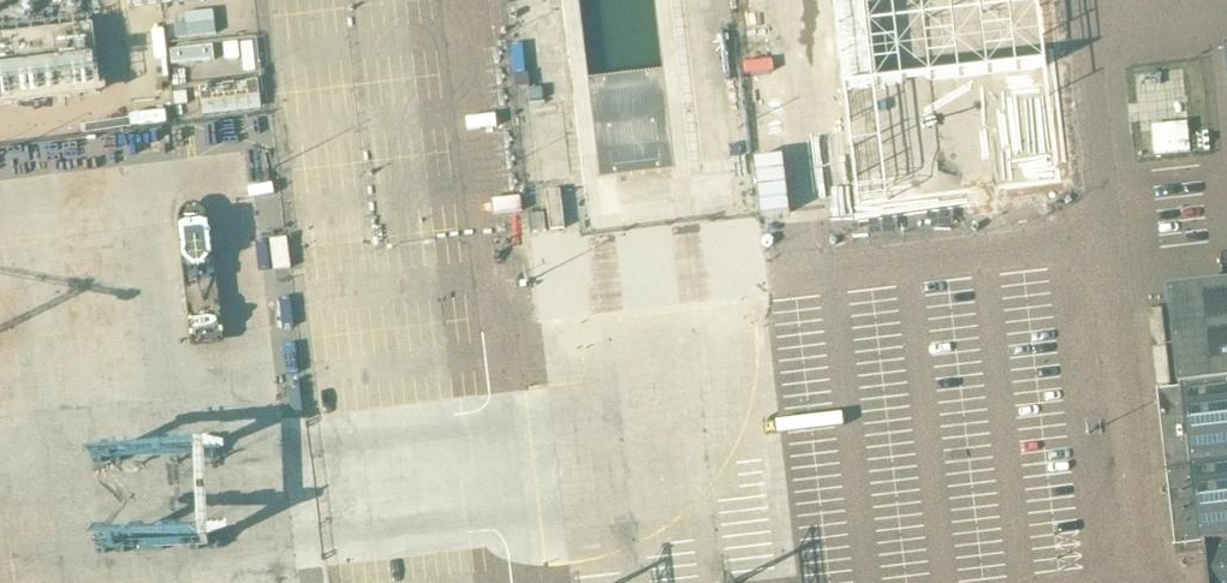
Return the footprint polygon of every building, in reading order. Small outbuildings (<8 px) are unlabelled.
[(130,9),(202,0),(129,0),(130,9)] [(513,12),(531,10),(535,48),(554,46),(549,0),(512,0),(513,12)] [(856,206),(1059,183),(1038,0),(832,0),(856,206)] [(166,36),(210,34),(209,17),(166,18),(166,36)] [(102,92),(93,21),(0,33),(0,105),(102,92)] [(213,46),(170,51),(171,65),(214,61),(213,46)] [(1186,123),(1151,126),(1154,155),(1188,152),(1186,123)] [(563,230),(559,191),(545,193),(549,231),(563,230)] [(545,232),(543,214),(530,216),(532,233),(545,232)] [(1156,393),(1175,554),(1204,551),(1208,582),(1226,582),(1226,256),(1220,257),(1224,290),(1202,293),(1202,290),(1180,293),(1180,297),(1168,299),(1178,391),(1156,393)] [(1146,311),(1151,349),(1165,348),(1161,309),(1146,311)] [(1169,387),(1165,348),(1151,349),(1155,388),(1169,387)]
